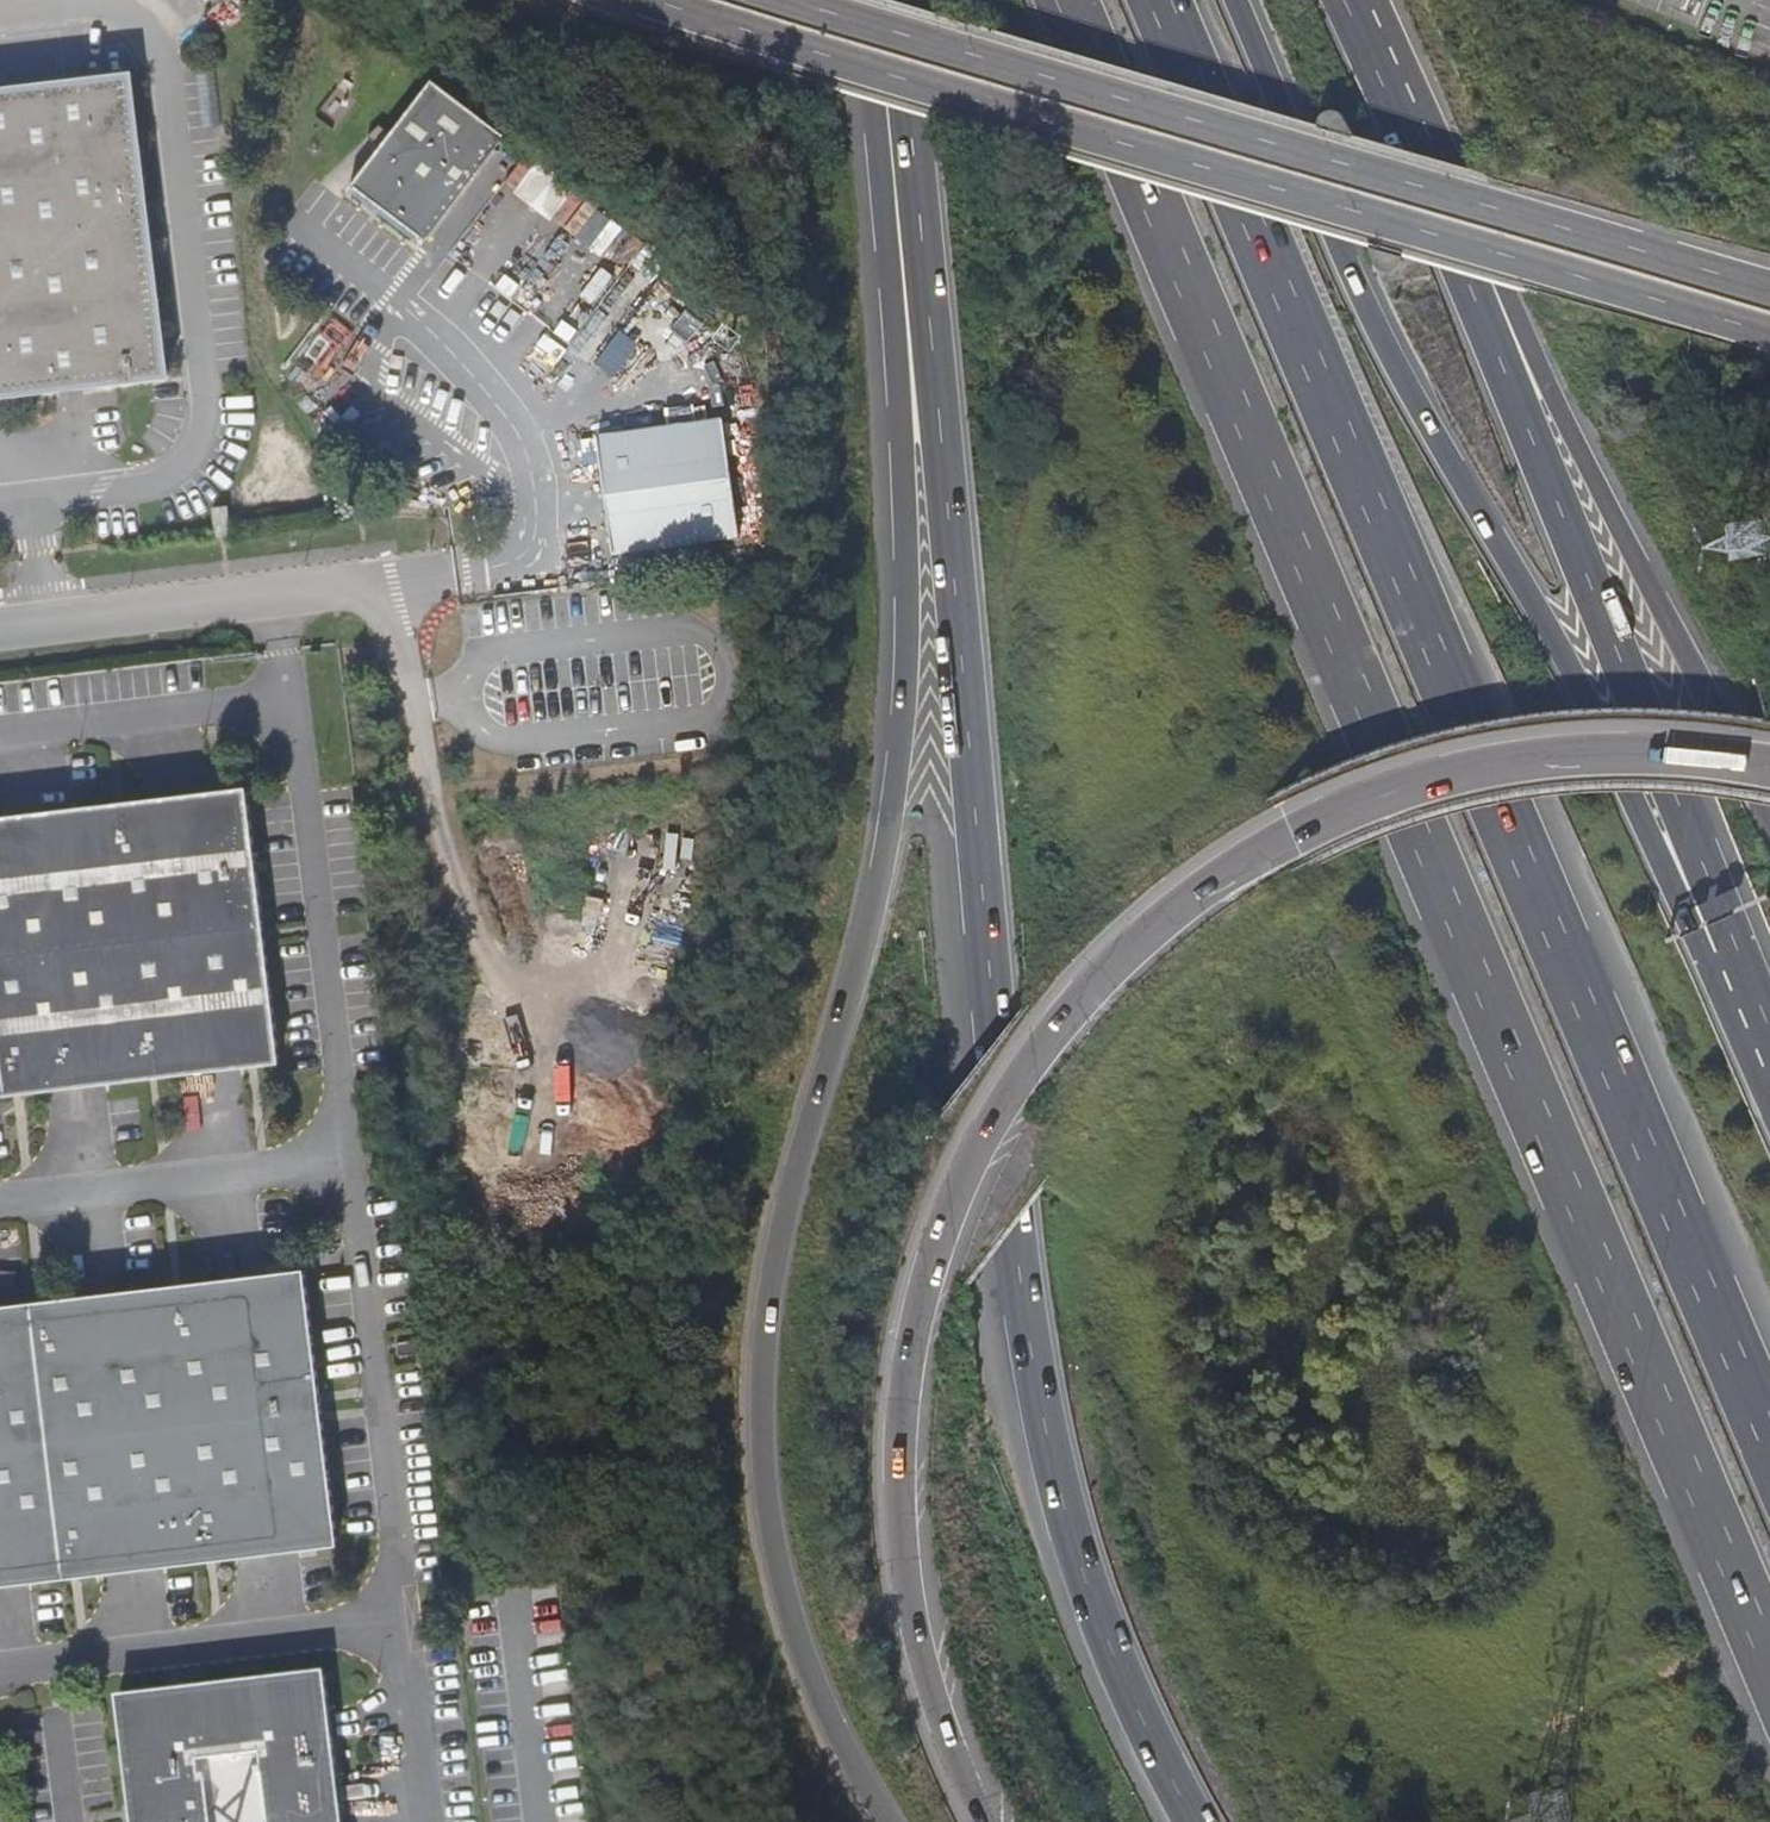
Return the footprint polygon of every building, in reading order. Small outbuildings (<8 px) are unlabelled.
[(189,1),(188,0),(167,0),(180,12),(189,1)] [(172,378),(136,78),(0,94),(0,398),(172,378)] [(490,139),(426,92),(345,204),(354,202),(415,248),(416,257),(420,251),(498,144),(490,139)] [(345,204),(416,257),(415,248),(354,202),(345,204)] [(609,548),(737,531),(720,410),(593,427),(609,548)] [(329,514),(343,512),(341,490),(327,492),(329,514)] [(213,540),(230,538),(226,508),(211,509),(213,540)] [(246,790),(122,805),(0,820),(0,1098),(19,1096),(151,1079),(279,1064),(246,790)] [(73,1581),(215,1564),(338,1549),(305,1274),(176,1290),(38,1307),(0,1312),(0,1590),(73,1581)] [(395,1363),(418,1360),(416,1346),(393,1349),(395,1363)] [(112,1704),(125,1815),(126,1821),(213,1821),(208,1782),(269,1774),(275,1821),(337,1821),(320,1679),(112,1704)]
